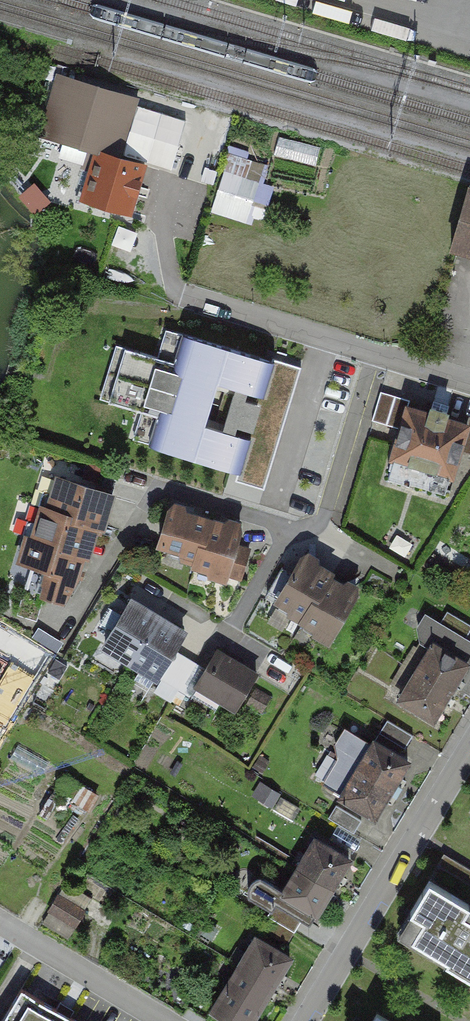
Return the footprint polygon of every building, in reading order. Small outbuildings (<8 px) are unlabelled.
[(40,134),(123,160),(141,101),(59,75),(40,134)] [(265,180),(272,158),(231,146),(213,210),(252,221),(258,200),(270,204),(276,183),(265,180)] [(80,203),(133,220),(149,169),(96,153),(80,203)] [(469,262),(469,188),(467,187),(447,256),(469,262)] [(220,361),(92,321),(62,418),(265,482),(301,368),(225,345),(220,361)] [(404,401),(379,393),(371,420),(396,428),(404,401)] [(469,427),(469,423),(405,405),(389,461),(455,480),(469,427)] [(117,490),(56,472),(47,503),(73,511),(71,518),(100,527),(105,529),(117,490)] [(91,556),(100,527),(71,518),(73,511),(41,501),(31,534),(25,532),(23,536),(85,555),(91,556)] [(210,517),(172,504),(153,561),(190,573),(210,517)] [(247,530),(210,517),(190,573),(227,586),(247,530)] [(85,555),(23,536),(16,562),(44,571),(37,592),(64,602),(79,579),(85,555)] [(333,569),(304,554),(274,608),(303,624),(333,569)] [(361,585),(333,569),(303,624),(331,639),(361,585)] [(161,612),(132,595),(102,647),(131,664),(161,612)] [(190,629),(161,612),(131,664),(161,681),(190,629)] [(469,669),(469,658),(436,639),(418,671),(457,692),(469,669)] [(249,662),(221,646),(197,686),(239,711),(263,671),(249,662)] [(0,648),(0,685),(6,689),(23,661),(0,648)] [(440,724),(457,692),(418,671),(400,702),(440,724)] [(408,745),(415,730),(389,717),(381,732),(408,745)] [(399,791),(417,760),(375,735),(357,766),(399,791)] [(380,822),(399,791),(357,766),(338,797),(380,822)] [(339,889),(359,858),(317,832),(297,863),(339,889)] [(319,920),(339,889),(297,863),(278,894),(319,920)] [(433,881),(400,935),(469,977),(469,903),(433,881)] [(60,891),(45,919),(73,934),(88,905),(60,891)] [(292,961),(253,936),(203,1014),(214,1020),(254,1020),(292,961)] [(22,994),(6,1020),(69,1020),(22,994)] [(388,1010),(382,1020),(408,1020),(388,1010)]
